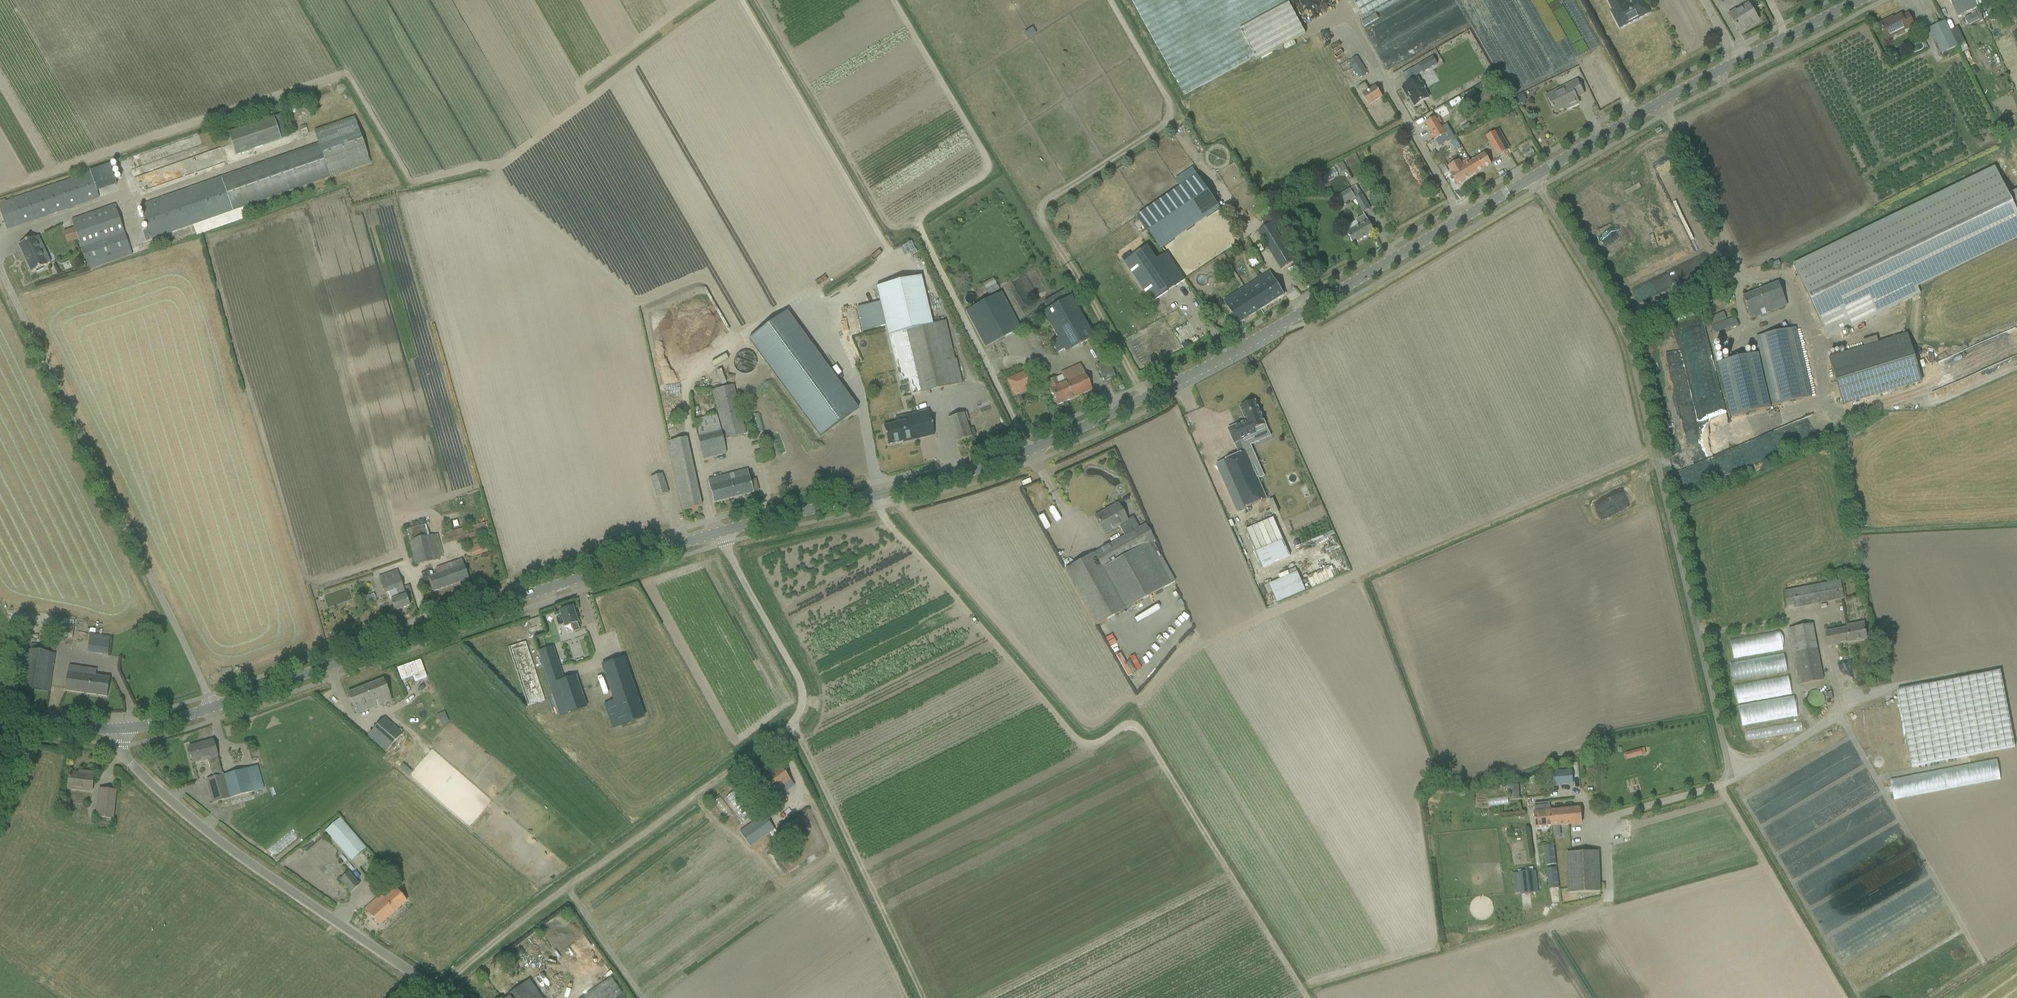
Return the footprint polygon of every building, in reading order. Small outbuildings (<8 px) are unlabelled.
[(1184,95),(1255,57),(1257,60),(1305,34),(1288,3),(1294,0),(1132,0),(1138,11),(1184,95)] [(1364,20),(1399,0),(1352,0),(1364,20)] [(1624,4),(1622,0),(1607,0),(1612,10),(1611,11),(1620,29),(1650,13),(1643,0),(1632,0),(1624,4)] [(1968,0),(1950,0),(1956,14),(1965,10),(1961,3),(1967,0),(1968,0)] [(1730,17),(1739,33),(1758,21),(1749,5),(1730,17)] [(1979,21),(1976,13),(1965,18),(1968,26),(1978,21),(1979,21)] [(1883,31),(1884,33),(1887,39),(1914,26),(1913,23),(1908,15),(1902,18),(1901,16),(1889,22),(1888,20),(1880,24),(1882,29),(1881,29),(1883,31)] [(1957,47),(1945,22),(1929,30),(1942,55),(1957,47)] [(1379,41),(1383,63),(1410,58),(1408,44),(1404,45),(1402,37),(1399,38),(1397,24),(1387,26),(1388,37),(1379,38),(1379,41)] [(1957,29),(1950,32),(1957,47),(1958,47),(1965,43),(1957,29)] [(1338,40),(1329,45),(1335,58),(1345,53),(1338,40)] [(1357,56),(1348,62),(1353,70),(1358,78),(1359,79),(1367,73),(1357,56)] [(1433,58),(1419,66),(1423,73),(1437,65),(1433,58)] [(1414,107),(1429,98),(1418,78),(1401,88),(1407,99),(1409,98),(1414,107)] [(1547,96),(1551,104),(1552,107),(1553,109),(1554,109),(1555,113),(1570,106),(1571,108),(1578,104),(1576,98),(1584,95),(1579,86),(1577,82),(1570,85),(1547,96)] [(1369,106),(1382,97),(1376,87),(1369,91),(1365,84),(1358,89),(1369,106)] [(1452,90),(1446,94),(1450,100),(1456,97),(1452,90)] [(1522,95),(1514,98),(1517,106),(1525,102),(1522,95)] [(280,116),(228,133),(236,156),(288,138),(280,116)] [(1435,117),(1425,123),(1435,141),(1446,135),(1439,124),(1442,123),(1439,118),(1437,120),(1435,117)] [(140,206),(151,240),(370,164),(354,118),(314,132),(318,144),(140,206)] [(1486,137),(1492,147),(1498,156),(1505,151),(1500,143),(1494,133),(1486,137)] [(153,154),(155,159),(166,155),(165,150),(153,154)] [(1485,154),(1471,162),(1477,173),(1491,165),(1485,154)] [(167,156),(155,159),(156,164),(169,161),(167,156)] [(1449,167),(1452,173),(1451,175),(1457,185),(1477,173),(1471,162),(1469,159),(1461,164),(1459,161),(1449,167)] [(1341,168),(1344,174),(1350,172),(1347,165),(1341,168)] [(1793,264),(1826,332),(1833,328),(1836,334),(1911,298),(1920,294),(1917,288),(1918,287),(2016,240),(2016,214),(1994,167),(1793,264)] [(1328,176),(1332,184),(1342,180),(1338,172),(1328,176)] [(99,198),(90,173),(0,204),(0,209),(7,230),(99,198)] [(1220,209),(1198,176),(1138,216),(1161,250),(1220,209)] [(1368,183),(1361,187),(1365,194),(1372,190),(1368,183)] [(1340,206),(1354,198),(1364,214),(1371,210),(1357,186),(1335,198),(1340,206)] [(72,220),(89,270),(132,255),(114,205),(72,220)] [(1359,227),(1347,234),(1347,235),(1348,237),(1353,245),(1363,240),(1375,233),(1370,224),(1365,216),(1357,222),(1356,222),(1359,227)] [(1295,260),(1272,223),(1258,232),(1281,269),(1295,260)] [(37,236),(19,245),(32,273),(36,271),(37,273),(44,269),(43,268),(50,264),(37,236)] [(1125,262),(1146,294),(1152,303),(1185,280),(1179,272),(1166,253),(1157,260),(1147,247),(1125,262)] [(68,272),(76,270),(73,262),(66,265),(68,272)] [(1263,278),(1266,282),(1248,293),(1259,311),(1284,296),(1270,274),(1263,278)] [(961,384),(945,322),(932,325),(921,277),(876,287),(899,382),(908,380),(911,395),(961,384)] [(989,291),(999,292),(999,283),(989,283),(989,291)] [(1751,320),(1787,306),(1778,283),(1743,297),(1751,320)] [(1245,288),(1234,294),(1238,300),(1227,307),(1238,324),(1259,311),(1248,293),(1245,288)] [(1052,344),(1052,345),(1057,353),(1063,350),(1065,353),(1093,338),(1088,329),(1071,298),(1065,289),(1044,301),(1049,310),(1043,313),(1058,341),(1052,344)] [(1001,293),(965,312),(984,348),(1020,329),(1001,293)] [(787,312),(748,340),(819,437),(858,409),(787,312)] [(1717,315),(1710,318),(1713,326),(1720,323),(1717,315)] [(1713,326),(1712,326),(1715,334),(1738,325),(1735,317),(1720,323),(1713,326)] [(721,336),(726,332),(719,321),(714,325),(721,336)] [(1756,337),(1772,406),(1812,397),(1796,328),(1756,337)] [(1829,358),(1843,405),(1922,381),(1907,334),(1885,341),(1829,358)] [(703,384),(730,382),(728,354),(701,356),(703,384)] [(1718,363),(1731,417),(1770,408),(1758,354),(1718,363)] [(1107,360),(1096,366),(1104,382),(1115,377),(1107,360)] [(1061,373),(1062,376),(1046,383),(1057,406),(1091,391),(1080,365),(1061,373)] [(1030,370),(1006,380),(1013,396),(1037,386),(1030,370)] [(734,385),(712,391),(724,440),(746,434),(734,385)] [(1241,454),(1216,465),(1237,513),(1266,499),(1248,458),(1251,456),(1244,440),(1255,435),(1253,431),(1265,425),(1262,416),(1263,416),(1260,410),(1259,410),(1255,401),(1240,408),(1246,422),(1229,429),(1235,444),(1236,443),(1241,454)] [(896,423),(883,426),(887,445),(903,442),(903,443),(934,436),(928,411),(895,418),(896,423)] [(947,421),(952,434),(955,443),(971,438),(968,429),(966,423),(969,422),(966,414),(963,415),(947,421)] [(726,454),(716,415),(693,421),(703,459),(726,454)] [(701,507),(699,497),(686,440),(668,444),(674,471),(681,501),(683,511),(701,507)] [(772,458),(769,449),(754,452),(756,461),(772,458)] [(461,460),(455,461),(463,491),(469,489),(461,460)] [(758,492),(756,482),(756,481),(749,483),(746,472),(708,480),(711,494),(714,504),(753,494),(752,493),(758,492)] [(668,493),(662,474),(650,478),(656,497),(668,493)] [(1040,489),(1029,493),(1040,520),(1051,516),(1040,489)] [(1096,627),(1174,583),(1152,542),(1153,541),(1145,525),(1138,529),(1132,518),(1126,521),(1117,505),(1095,517),(1098,523),(1097,523),(1098,525),(1099,525),(1104,534),(1119,526),(1125,537),(1065,570),(1096,627)] [(1273,518),(1246,530),(1256,553),(1263,568),(1290,557),(1283,541),(1273,518)] [(427,537),(424,525),(406,530),(414,565),(439,559),(438,556),(442,555),(437,535),(427,537)] [(468,547),(472,558),(491,551),(487,541),(468,547)] [(429,578),(430,583),(434,592),(469,580),(466,570),(462,560),(437,569),(439,574),(429,578)] [(378,578),(381,585),(384,594),(388,593),(394,612),(410,606),(406,597),(397,571),(378,578)] [(1274,586),(1281,605),(1310,593),(1302,574),(1274,586)] [(1840,581),(1837,582),(1836,578),(1827,579),(1827,584),(1784,592),(1787,607),(1794,605),(1795,608),(1841,599),(1844,599),(1840,581)] [(560,612),(563,622),(565,627),(571,625),(573,632),(579,630),(577,623),(575,617),(572,608),(560,612)] [(1829,646),(1867,639),(1864,623),(1847,627),(1847,629),(1826,633),(1829,646)] [(1823,681),(1813,630),(1812,625),(1789,629),(1799,685),(1823,681)] [(1182,644),(1186,639),(1176,632),(1172,637),(1182,644)] [(1736,660),(1788,653),(1785,633),(1734,641),(1736,660)] [(107,655),(109,637),(91,634),(88,652),(107,655)] [(563,642),(569,661),(587,655),(581,636),(563,642)] [(508,648),(511,657),(528,706),(545,700),(528,651),(525,642),(508,648)] [(49,692),(54,660),(55,654),(43,652),(44,646),(31,644),(31,651),(28,651),(23,688),(49,692)] [(1155,658),(1163,666),(1177,652),(1168,644),(1155,658)] [(538,652),(559,716),(587,707),(577,677),(562,682),(557,667),(559,667),(553,647),(538,652)] [(1737,684),(1792,675),(1789,655),(1734,664),(1737,684)] [(1876,663),(1871,659),(1867,664),(1872,668),(1876,663)] [(625,660),(601,668),(621,725),(645,717),(625,660)] [(1156,662),(1151,668),(1158,672),(1162,665),(1156,662)] [(109,679),(95,677),(96,670),(69,666),(65,691),(107,697),(109,679)] [(1897,691),(1912,766),(2014,746),(2000,671),(1897,691)] [(1793,678),(1739,685),(1741,705),(1796,699),(1793,678)] [(391,701),(387,689),(383,680),(348,694),(351,703),(356,715),(391,701)] [(1748,719),(1798,711),(1797,701),(1747,709),(1748,719)] [(402,733),(404,731),(396,724),(394,726),(385,718),(367,737),(385,753),(403,734),(402,733)] [(10,747),(12,739),(0,736),(0,744),(10,747)] [(207,780),(213,803),(264,789),(257,766),(223,776),(213,740),(199,744),(200,746),(189,749),(193,763),(207,759),(213,778),(207,780)] [(794,786),(786,775),(780,767),(750,789),(760,803),(773,793),(777,799),(794,786)] [(1563,771),(1552,772),(1553,786),(1573,784),(1572,768),(1563,768),(1563,771)] [(84,775),(70,773),(68,789),(92,792),(94,773),(84,773),(84,775)] [(96,817),(113,819),(116,791),(99,789),(96,817)] [(740,791),(727,802),(746,825),(759,815),(740,791)] [(1551,827),(1550,811),(1549,803),(1534,805),(1534,813),(1535,813),(1536,828),(1551,827)] [(1580,808),(1550,811),(1551,827),(1581,824),(1580,808)] [(750,847),(769,833),(772,838),(778,834),(770,823),(764,815),(739,833),(745,841),(750,847)] [(328,832),(352,860),(365,849),(341,821),(328,832)] [(1563,829),(1557,830),(1558,839),(1572,837),(1571,829),(1564,830),(1563,829)] [(1543,846),(1546,866),(1556,864),(1553,845),(1543,846)] [(1601,892),(1599,862),(1599,852),(1567,853),(1568,894),(1601,892)] [(1549,889),(1559,888),(1556,868),(1546,869),(1549,889)] [(1518,873),(1520,894),(1538,892),(1535,871),(1518,873)] [(340,880),(350,893),(360,885),(349,873),(340,880)] [(365,909),(379,925),(406,901),(392,885),(385,891),(389,895),(372,910),(369,906),(365,909)] [(581,997),(616,997),(622,993),(611,977),(581,997)] [(508,995),(510,997),(509,997),(541,997),(529,980),(508,995)]
